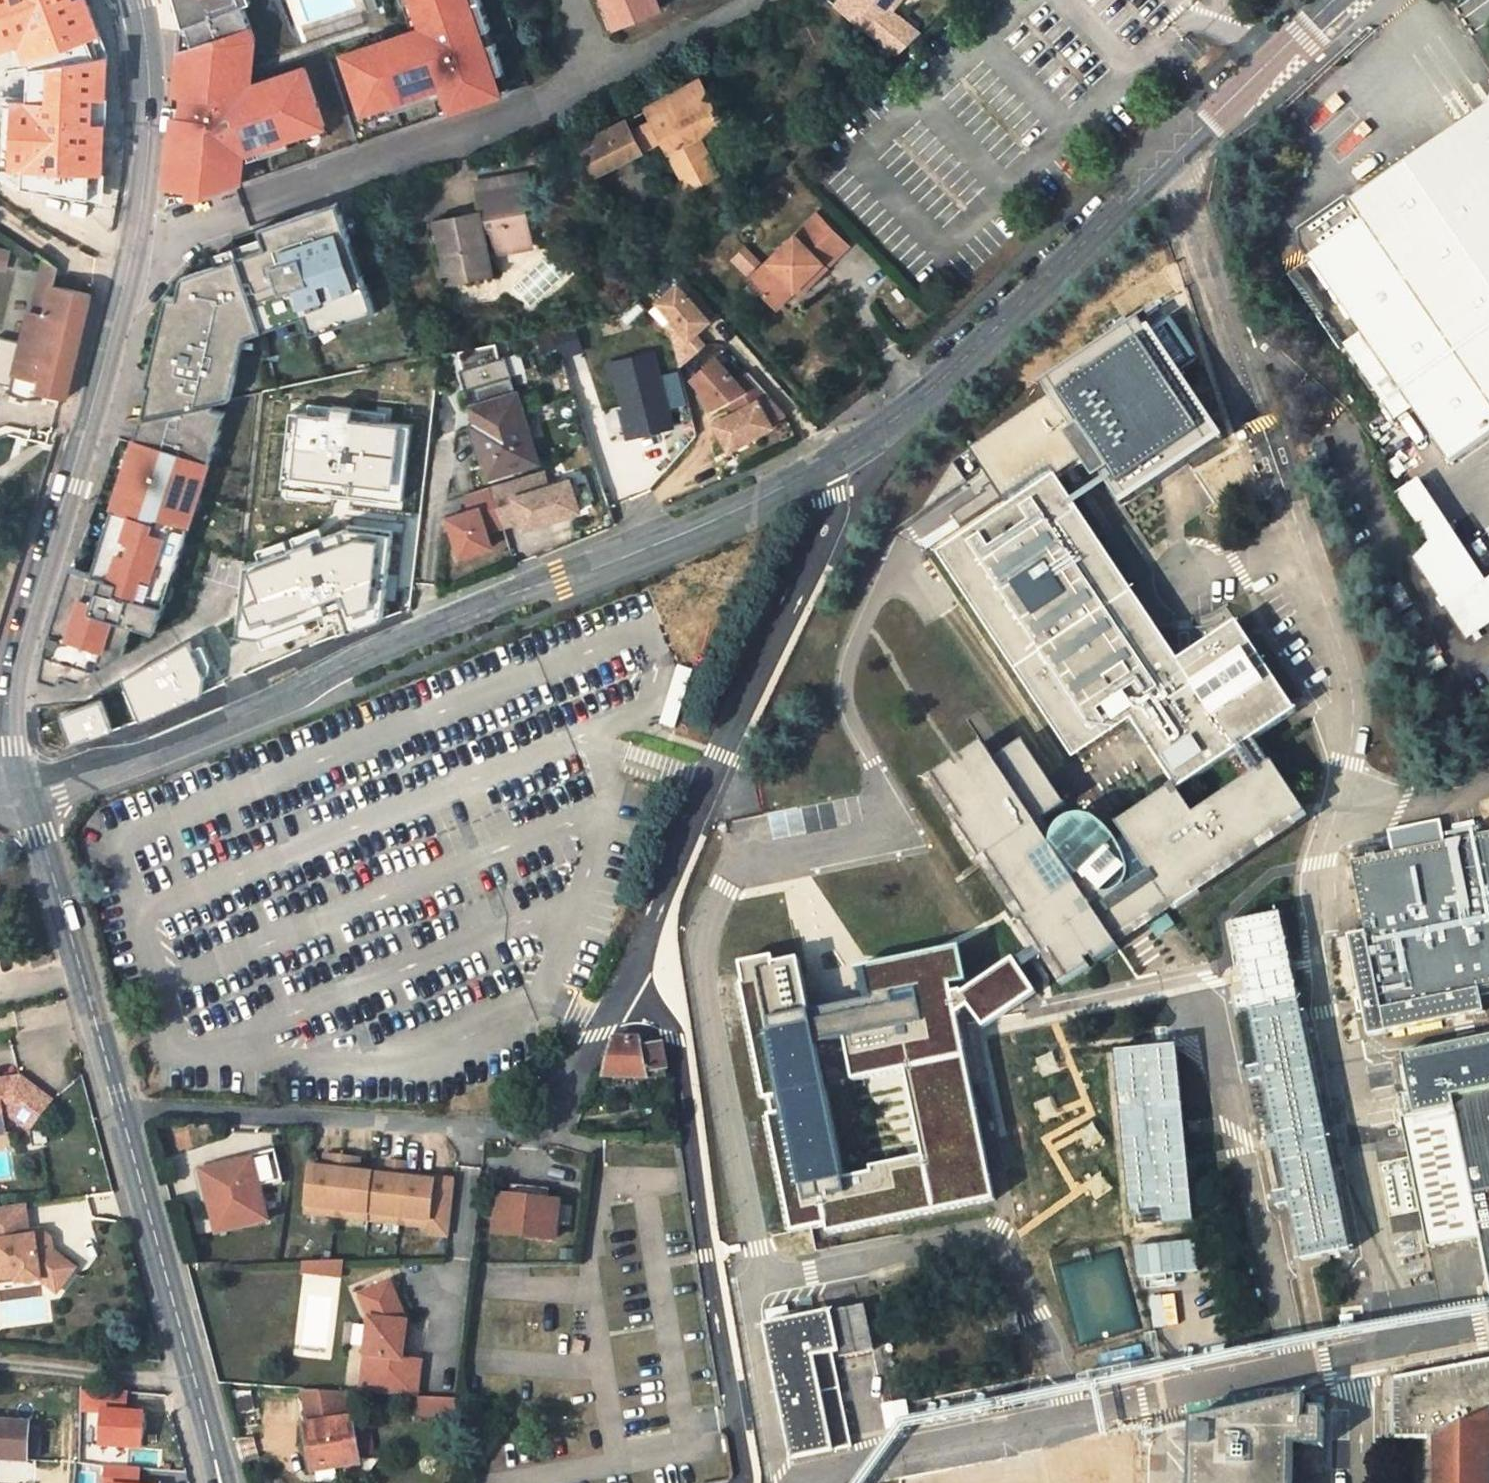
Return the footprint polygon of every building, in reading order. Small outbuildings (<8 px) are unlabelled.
[(20,30),(21,36),(97,18),(93,0),(0,0),(0,38),(20,30)] [(179,10),(181,23),(202,16),(242,2),(246,0),(176,0),(179,10)] [(423,24),(343,52),(364,112),(388,103),(391,112),(437,96),(447,92),(451,104),(441,108),(442,112),(512,88),(510,84),(503,87),(498,72),(506,69),(497,38),(487,41),(482,29),(492,25),(483,0),(414,0),(423,24)] [(368,9),(378,6),(376,0),(364,0),(368,9)] [(404,1),(413,28),(423,24),(414,0),(406,0),(404,1)] [(615,26),(621,24),(611,0),(605,0),(615,26)] [(621,24),(661,8),(658,0),(611,0),(621,24)] [(837,5),(898,55),(921,33),(890,11),(898,0),(842,0),(837,5)] [(242,2),(202,16),(213,46),(186,55),(183,92),(177,92),(167,187),(189,188),(188,198),(195,198),(241,182),(242,164),(243,154),(258,149),(261,157),(291,147),(288,138),(325,126),(304,66),(244,87),(237,66),(252,61),(255,37),(242,2)] [(202,16),(181,23),(192,53),(213,46),(202,16)] [(482,29),(487,41),(497,38),(492,25),(482,29)] [(24,81),(11,80),(11,151),(21,151),(89,151),(96,151),(96,108),(90,108),(90,78),(102,78),(102,42),(47,42),(47,45),(47,81),(24,81)] [(47,81),(47,45),(27,49),(24,81),(47,81)] [(252,61),(237,66),(244,87),(259,81),(252,61)] [(506,69),(498,72),(503,87),(510,84),(506,69)] [(701,78),(648,109),(654,120),(707,92),(701,78)] [(11,80),(0,80),(0,151),(11,151),(11,80)] [(447,92),(437,96),(441,108),(451,104),(447,92)] [(707,92),(633,131),(644,150),(665,139),(683,175),(711,160),(698,135),(722,121),(707,92)] [(388,103),(364,112),(367,121),(391,112),(388,103)] [(1351,203),(1307,237),(1304,249),(1452,461),(1488,436),(1488,108),(1351,203)] [(654,120),(648,109),(628,120),(633,131),(654,120)] [(628,120),(611,128),(627,158),(644,150),(633,131),(628,120)] [(288,138),(291,147),(328,134),(325,126),(288,138)] [(581,145),(597,175),(627,158),(611,128),(581,145)] [(258,149),(243,154),(242,164),(261,157),(258,149)] [(88,189),(89,151),(21,151),(21,178),(88,189)] [(718,174),(711,160),(683,175),(691,190),(718,174)] [(189,188),(167,187),(166,196),(188,198),(189,188)] [(338,202),(316,209),(320,220),(342,213),(338,202)] [(316,209),(259,228),(266,247),(181,276),(177,296),(168,334),(158,331),(146,385),(149,386),(161,388),(155,412),(231,396),(236,370),(226,368),(231,344),(236,326),(259,319),(301,305),(304,314),(306,322),(330,314),(334,325),(375,311),(363,275),(353,278),(342,244),(351,241),(342,213),(320,220),(316,209)] [(817,210),(749,278),(776,306),(796,287),(822,260),(827,265),(850,243),(817,210)] [(480,211),(436,221),(449,281),(494,272),(480,211)] [(351,241),(342,244),(353,278),(363,275),(351,241)] [(0,251),(0,267),(5,268),(8,253),(0,251)] [(754,263),(745,253),(737,261),(746,271),(754,263)] [(827,265),(822,260),(796,287),(801,292),(827,265)] [(23,381),(33,383),(32,386),(30,396),(70,404),(94,290),(88,287),(90,278),(51,270),(44,302),(27,299),(21,329),(0,325),(0,376),(23,381)] [(697,332),(709,321),(698,308),(700,307),(680,285),(661,301),(676,318),(667,326),(673,332),(682,366),(707,344),(697,332)] [(177,296),(167,294),(158,331),(168,334),(177,296)] [(304,314),(301,305),(259,319),(236,326),(231,344),(226,368),(236,370),(244,334),(262,328),(304,314)] [(334,325),(330,314),(306,322),(310,333),(334,325)] [(1079,460),(1081,458),(1097,480),(1102,477),(1117,499),(1215,433),(1140,321),(1147,316),(1146,314),(1039,386),(1040,388),(1042,386),(1048,395),(1071,432),(1064,437),(1079,460)] [(557,345),(552,329),(538,332),(544,350),(557,345)] [(496,341),(460,349),(465,367),(459,368),(466,389),(474,387),(478,402),(471,405),(477,423),(523,409),(519,389),(515,390),(510,375),(514,374),(507,353),(501,355),(496,341)] [(1372,346),(1355,358),(1395,417),(1413,405),(1372,346)] [(630,407),(637,435),(676,425),(655,348),(610,360),(614,377),(621,376),(630,407)] [(737,378),(718,356),(694,377),(705,389),(702,392),(715,406),(730,398),(737,411),(770,393),(750,371),(737,378)] [(434,420),(438,383),(404,379),(403,384),(363,380),(359,414),(347,413),(344,437),(398,443),(400,425),(401,416),(407,417),(434,420)] [(161,388),(149,386),(143,415),(147,414),(155,412),(161,388)] [(737,411),(716,422),(730,447),(773,425),(771,421),(787,413),(770,393),(737,411)] [(1164,639),(1058,475),(1079,460),(1064,437),(1071,432),(1048,395),(968,448),(1008,508),(939,555),(1074,759),(1123,729),(1148,743),(1178,790),(1237,751),(1254,739),(1296,711),(1238,621),(1190,653),(1164,639)] [(216,404),(217,399),(147,414),(133,456),(140,458),(131,489),(123,486),(112,522),(119,524),(109,555),(102,552),(96,571),(85,567),(80,585),(69,582),(50,643),(43,677),(62,683),(65,673),(83,679),(89,660),(105,665),(126,652),(136,621),(158,628),(168,598),(161,596),(165,581),(170,565),(178,568),(197,507),(190,505),(200,475),(207,477),(223,426),(211,422),(216,404)] [(229,408),(216,404),(211,422),(223,426),(229,408)] [(630,407),(625,409),(632,436),(637,435),(630,407)] [(477,423),(474,424),(491,474),(539,459),(523,409),(477,423)] [(953,461),(919,483),(966,482),(953,461)] [(545,466),(492,483),(505,523),(524,517),(531,514),(534,522),(582,507),(572,476),(551,483),(545,466)] [(338,487),(394,494),(395,484),(340,477),(338,487)] [(1419,477),(1395,493),(1431,545),(1419,559),(1451,605),(1488,579),(1488,578),(1419,477)] [(505,523),(492,483),(467,491),(472,507),(450,514),(462,552),(494,542),(489,527),(505,523)] [(315,484),(308,536),(388,546),(394,494),(338,487),(315,484)] [(531,514),(524,517),(526,524),(534,522),(531,514)] [(85,567),(74,564),(69,582),(80,585),(85,567)] [(1451,605),(1471,634),(1488,622),(1488,579),(1451,605)] [(83,679),(105,665),(89,660),(83,679)] [(674,728),(690,672),(678,668),(662,725),(674,728)] [(141,719),(143,711),(133,672),(84,702),(49,706),(49,716),(52,753),(141,719)] [(62,683),(83,679),(65,673),(62,683)] [(40,716),(49,716),(49,706),(40,706),(40,716)] [(1106,805),(1115,819),(1129,810),(1120,796),(1106,805)] [(1474,821),(1452,826),(1455,838),(1477,833),(1474,821)] [(1347,936),(1369,1035),(1485,1011),(1480,989),(1488,987),(1488,833),(1351,862),(1366,932),(1347,936)] [(1236,1000),(1239,1015),(1250,1012),(1262,1067),(1249,1070),(1252,1084),(1265,1082),(1277,1137),(1268,1139),(1271,1151),(1279,1150),(1288,1191),(1275,1194),(1278,1209),(1291,1206),(1303,1261),(1353,1251),(1293,967),(1282,914),(1232,925),(1243,977),(1247,998),(1236,1000)] [(962,949),(864,968),(870,1001),(810,1013),(817,1048),(844,1042),(853,1084),(908,1073),(926,1159),(873,1170),(874,1176),(844,1182),(852,1224),(853,1229),(995,1201),(958,1016),(968,1009),(982,1030),(1036,994),(1014,961),(961,996),(961,993),(954,995),(952,987),(969,984),(962,949)] [(810,1013),(799,959),(775,964),(774,957),(739,964),(765,1101),(778,1099),(781,1114),(768,1116),(792,1233),(826,1227),(828,1234),(853,1229),(852,1224),(844,1182),(817,1048),(810,1013)] [(652,1067),(654,1077),(670,1076),(664,1044),(646,1046),(644,1036),(614,1036),(607,1065),(652,1067)] [(1402,1054),(1415,1114),(1402,1117),(1429,1247),(1479,1236),(1488,1281),(1488,1036),(1402,1054)] [(1178,1043),(1115,1049),(1131,1211),(1162,1208),(1163,1223),(1195,1220),(1178,1043)] [(1091,1052),(1029,1058),(1045,1217),(1076,1214),(1077,1226),(1108,1223),(1091,1052)] [(605,1075),(654,1077),(652,1067),(607,1065),(605,1075)] [(13,1118),(25,1128),(32,1132),(54,1103),(22,1080),(0,1083),(0,1120),(13,1118)] [(15,1134),(13,1118),(0,1120),(0,1137),(15,1134)] [(678,1125),(671,1125),(671,1134),(679,1133),(678,1125)] [(266,1188),(285,1182),(276,1151),(256,1156),(266,1188)] [(327,1168),(313,1166),(307,1211),(338,1216),(346,1156),(329,1154),(327,1168)] [(363,1158),(346,1156),(338,1216),(369,1220),(376,1174),(361,1172),(363,1158)] [(254,1158),(205,1170),(212,1199),(221,1230),(270,1218),(254,1158)] [(390,1176),(376,1174),(369,1220),(401,1224),(409,1163),(392,1161),(390,1176)] [(212,1199),(205,1170),(198,1172),(205,1201),(212,1199)] [(424,1177),(407,1175),(401,1224),(431,1228),(430,1235),(450,1238),(458,1182),(438,1179),(437,1183),(424,1181),(424,1177)] [(527,1186),(513,1185),(512,1196),(522,1197),(521,1202),(525,1203),(527,1186)] [(550,1189),(537,1188),(535,1204),(538,1204),(539,1199),(549,1200),(550,1189)] [(512,1196),(500,1195),(496,1232),(556,1239),(560,1201),(549,1200),(539,1199),(538,1204),(535,1204),(525,1203),(521,1202),(522,1197),(512,1196)] [(0,1210),(0,1289),(44,1282),(60,1293),(78,1270),(55,1252),(41,1254),(37,1233),(32,1234),(28,1206),(0,1210)] [(44,1232),(37,1233),(41,1254),(55,1252),(54,1240),(44,1232)] [(1121,1254),(1079,1263),(1096,1344),(1134,1336),(1138,1336),(1136,1326),(1128,1286),(1121,1254)] [(1137,1255),(1135,1255),(1133,1255),(1132,1256),(1131,1257),(1130,1259),(1130,1261),(1131,1262),(1132,1264),(1134,1264),(1135,1265),(1137,1265),(1138,1264),(1139,1262),(1140,1261),(1140,1259),(1140,1258),(1139,1257),(1138,1256),(1137,1255)] [(339,1258),(309,1259),(308,1271),(337,1275),(339,1258)] [(309,1259),(300,1259),(299,1270),(308,1271),(309,1259)] [(1139,1267),(1137,1267),(1134,1268),(1133,1270),(1131,1272),(1131,1274),(1131,1276),(1132,1279),(1134,1280),(1136,1281),(1138,1282),(1141,1281),(1143,1280),(1144,1278),(1145,1276),(1145,1274),(1145,1272),(1143,1269),(1141,1268),(1139,1267)] [(1156,1280),(1128,1286),(1136,1326),(1163,1320),(1156,1280)] [(390,1281),(359,1292),(368,1316),(363,1391),(419,1395),(421,1359),(403,1357),(405,1321),(390,1281)] [(854,1288),(834,1293),(836,1304),(857,1299),(854,1288)] [(850,1446),(831,1352),(838,1350),(840,1356),(875,1348),(869,1321),(883,1318),(880,1300),(809,1313),(809,1308),(795,1311),(796,1316),(764,1322),(792,1458),(850,1446)] [(1016,1310),(986,1316),(990,1338),(1021,1333),(1016,1310)] [(1134,1336),(1096,1344),(1100,1361),(1137,1354),(1134,1336)] [(1392,1378),(1393,1439),(1437,1439),(1436,1482),(1488,1482),(1488,1411),(1488,1361),(1392,1378)] [(342,1390),(305,1387),(311,1423),(308,1423),(315,1468),(363,1461),(362,1452),(375,1450),(369,1420),(356,1422),(356,1415),(346,1417),(342,1390)] [(102,1415),(102,1452),(147,1453),(147,1412),(129,1412),(130,1390),(82,1390),(81,1414),(102,1415)] [(347,1390),(342,1390),(346,1417),(351,1416),(347,1390)] [(428,1395),(420,1395),(419,1411),(427,1412),(428,1395)] [(458,1397),(428,1395),(427,1412),(457,1414),(458,1397)] [(1189,1482),(1304,1482),(1306,1441),(1325,1441),(1326,1410),(1313,1410),(1313,1421),(1306,1421),(1307,1396),(1192,1420),(1189,1482)] [(28,1462),(31,1425),(0,1422),(0,1461),(28,1462)] [(1144,1430),(900,1478),(900,1482),(1142,1482),(1144,1430)] [(107,1482),(142,1482),(142,1467),(108,1467),(107,1482)]
